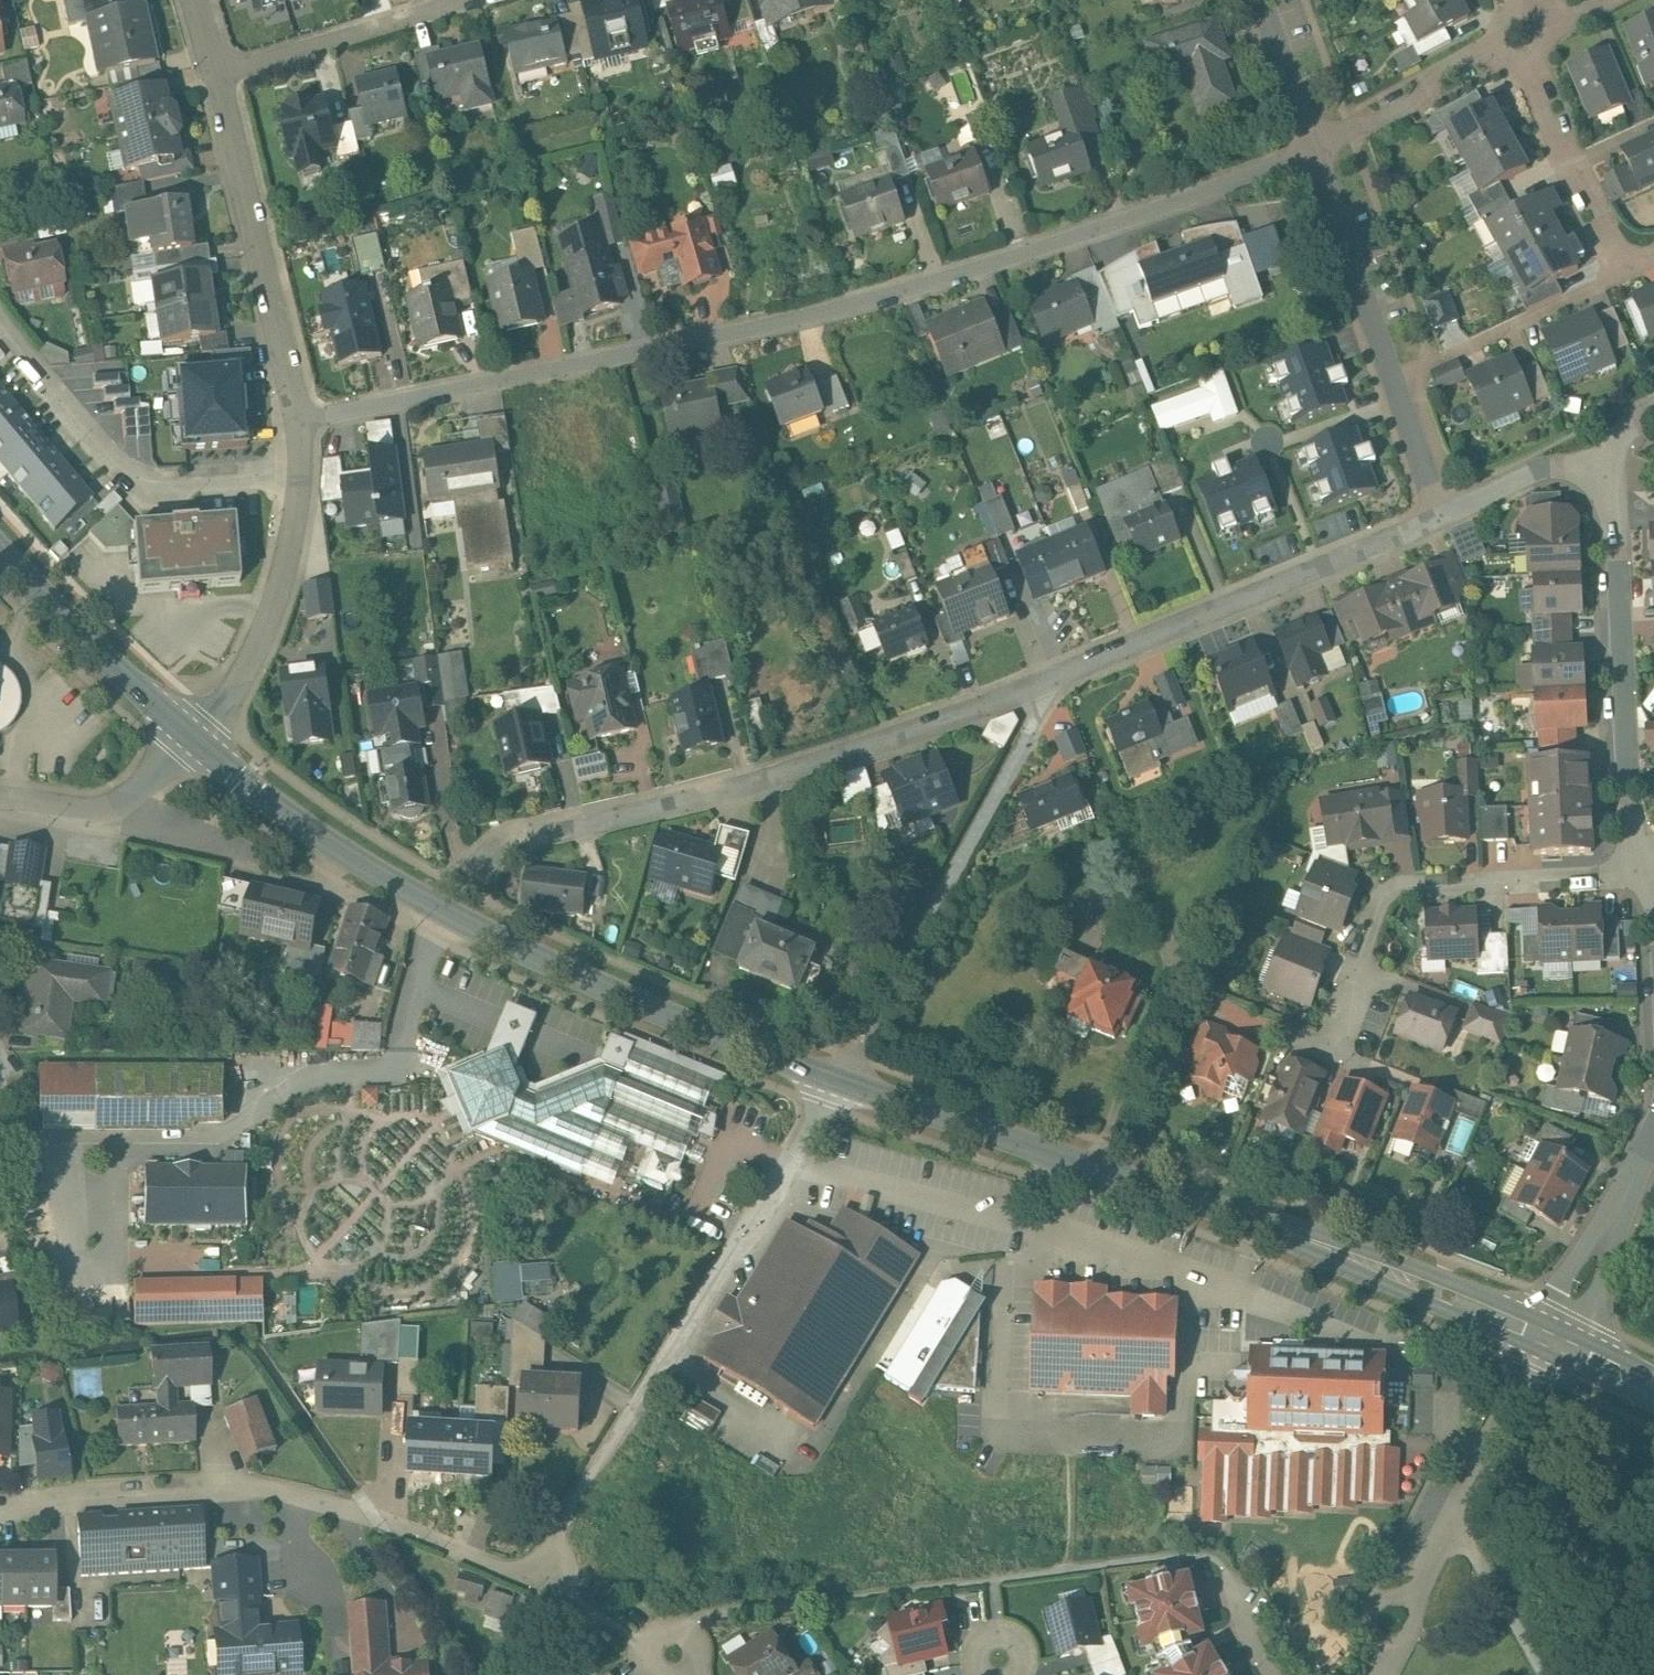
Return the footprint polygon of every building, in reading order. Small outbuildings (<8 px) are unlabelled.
[(68,26),(77,24),(75,14),(91,10),(93,20),(111,16),(108,0),(63,0),(68,26)] [(284,3),(283,0),(250,0),(253,11),(284,3)] [(583,4),(596,61),(648,48),(636,0),(601,0),(583,4)] [(668,9),(680,52),(730,38),(728,28),(725,20),(735,17),(731,3),(721,5),(720,0),(699,0),(668,9)] [(731,3),(735,17),(725,20),(728,28),(754,21),(747,0),(730,0),(731,3)] [(771,25),(772,24),(771,20),(828,0),(762,0),(771,25)] [(1420,12),(1404,20),(1405,21),(1443,0),(1413,0),(1420,12)] [(1405,21),(1417,44),(1445,30),(1468,17),(1459,0),(1443,0),(1405,21)] [(583,4),(570,8),(573,20),(581,55),(583,64),(596,61),(583,4)] [(111,16),(93,20),(105,75),(136,68),(154,63),(142,9),(111,16)] [(1628,27),(1648,80),(1653,78),(1653,17),(1628,27)] [(573,20),(558,24),(566,59),(581,55),(573,20)] [(557,22),(505,34),(514,72),(549,64),(551,69),(567,66),(566,59),(558,24),(557,22)] [(1216,23),(1147,45),(1148,48),(1147,49),(1151,61),(1152,60),(1159,82),(1187,73),(1196,99),(1205,96),(1210,113),(1234,105),(1218,56),(1226,53),(1216,23)] [(1417,44),(1413,47),(1419,58),(1451,41),(1445,30),(1417,44)] [(441,56),(429,58),(435,82),(439,100),(463,94),(467,110),(493,104),(479,47),(441,56)] [(439,48),(415,53),(422,85),(435,82),(429,58),(441,56),(439,48)] [(1606,52),(1570,67),(1592,118),(1626,103),(1628,103),(1625,95),(1606,52)] [(26,61),(1,67),(6,90),(14,88),(32,85),(26,61)] [(154,63),(136,68),(139,80),(161,74),(158,63),(154,63)] [(169,73),(124,84),(127,98),(162,90),(163,96),(174,93),(169,73)] [(396,74),(357,83),(363,109),(367,126),(369,125),(406,116),(396,74)] [(0,91),(0,128),(22,123),(14,88),(6,90),(0,91)] [(127,98),(110,102),(118,137),(175,123),(172,112),(166,108),(163,96),(162,90),(127,98)] [(1081,90),(1066,96),(1076,122),(1090,117),(1081,90)] [(1650,119),(1638,90),(1625,95),(1628,103),(1626,103),(1635,126),(1650,119)] [(1477,91),(1439,112),(1448,128),(1486,108),(1477,91)] [(324,99),(285,109),(289,125),(284,126),(291,157),(297,156),(300,169),(321,163),(318,151),(334,147),(335,147),(331,128),(324,99)] [(1486,108),(1448,128),(1448,129),(1464,159),(1508,136),(1492,105),(1486,108)] [(363,109),(350,112),(352,123),(357,142),(372,139),(369,125),(367,126),(363,109)] [(1439,112),(1423,120),(1433,138),(1448,129),(1448,128),(1439,112)] [(980,113),(966,118),(975,144),(990,139),(980,113)] [(175,123),(118,137),(126,171),(143,167),(178,159),(176,153),(173,141),(177,135),(175,123)] [(352,123),(331,128),(335,147),(334,147),(337,160),(360,154),(357,142),(352,123)] [(894,129),(871,136),(876,152),(884,150),(893,175),(897,181),(910,176),(894,129)] [(1075,130),(1045,141),(1046,144),(1030,149),(1030,148),(1028,149),(1042,188),(1044,188),(1043,184),(1068,176),(1069,178),(1088,171),(1089,172),(1090,172),(1075,130)] [(1508,136),(1464,159),(1482,191),(1484,189),(1485,191),(1500,183),(1526,169),(1508,136)] [(1651,138),(1652,140),(1639,146),(1638,144),(1623,151),(1641,189),(1653,183),(1653,136),(1651,138)] [(178,159),(143,167),(147,181),(192,171),(187,151),(176,153),(178,159)] [(975,152),(944,163),(945,166),(929,172),(929,170),(927,171),(941,211),(943,210),(941,207),(967,198),(968,201),(987,194),(987,195),(989,194),(975,152)] [(890,181),(842,198),(837,184),(856,239),(904,222),(890,181)] [(143,182),(110,189),(113,214),(121,213),(122,214),(125,213),(125,211),(145,208),(145,207),(147,207),(143,182)] [(1482,191),(1468,198),(1477,214),(1507,197),(1500,183),(1485,191),(1484,189),(1482,191)] [(1551,193),(1540,198),(1549,215),(1559,209),(1551,193)] [(611,197),(597,200),(600,213),(615,209),(611,197)] [(1507,197),(1477,214),(1485,230),(1489,227),(1495,224),(1494,223),(1515,212),(1507,197)] [(1515,212),(1494,223),(1495,224),(1489,227),(1505,257),(1557,230),(1549,215),(1540,198),(1515,212)] [(147,207),(145,207),(145,208),(150,243),(152,255),(153,255),(174,252),(173,251),(191,248),(184,202),(147,207)] [(708,204),(693,208),(697,224),(707,221),(708,222),(712,221),(708,204)] [(145,208),(125,211),(125,213),(130,246),(137,245),(150,243),(145,208)] [(600,213),(608,246),(623,242),(615,209),(600,213)] [(697,224),(635,241),(644,273),(659,269),(661,268),(659,261),(679,255),(687,283),(684,284),(684,286),(720,275),(720,274),(719,274),(711,243),(713,242),(708,222),(707,221),(697,224)] [(1263,298),(1237,225),(1210,228),(1182,235),(1188,250),(1211,242),(1225,280),(1224,280),(1234,309),(1263,298)] [(536,229),(521,232),(529,266),(544,263),(536,229)] [(584,319),(583,314),(620,303),(617,294),(625,291),(620,272),(612,274),(607,257),(605,257),(598,230),(561,241),(569,267),(577,294),(554,300),(560,326),(584,319)] [(1557,230),(1505,257),(1525,293),(1531,290),(1532,291),(1546,283),(1548,286),(1556,282),(1578,270),(1557,230)] [(0,237),(0,246),(1,250),(26,245),(24,231),(0,237)] [(365,273),(387,268),(380,232),(358,237),(365,273)] [(1162,259),(1139,268),(1152,306),(1153,306),(1224,280),(1225,280),(1211,242),(1188,250),(1162,259)] [(150,243),(137,245),(139,257),(152,255),(150,243)] [(1141,251),(1122,261),(1098,276),(1116,319),(1134,313),(1140,329),(1159,323),(1153,306),(1152,306),(1139,268),(1162,259),(1156,244),(1141,251)] [(55,246),(5,257),(13,294),(63,282),(55,246)] [(191,248),(173,251),(174,252),(153,255),(155,270),(188,266),(210,262),(207,246),(191,248)] [(679,255),(659,261),(661,268),(659,269),(663,285),(668,288),(684,284),(687,283),(679,255)] [(210,262),(188,266),(189,277),(190,280),(206,277),(217,275),(215,261),(210,262)] [(464,261),(419,271),(424,293),(450,287),(454,305),(473,301),(464,261)] [(155,270),(133,274),(134,286),(137,286),(137,285),(153,283),(189,277),(188,266),(155,270)] [(1095,268),(1071,278),(1074,285),(1049,296),(1051,301),(1033,309),(1047,343),(1093,324),(1089,314),(1108,306),(1117,328),(1115,328),(1116,330),(1120,329),(1116,319),(1098,276),(1095,268)] [(532,271),(495,279),(500,299),(494,300),(501,332),(543,322),(532,271)] [(189,277),(153,283),(154,285),(158,284),(161,303),(162,311),(158,312),(158,314),(211,306),(206,277),(190,280),(189,277)] [(1546,283),(1532,291),(1531,290),(1525,293),(1519,296),(1526,311),(1562,294),(1556,282),(1548,286),(1546,283)] [(153,283),(137,285),(137,286),(138,288),(135,292),(134,297),(136,302),(140,305),(145,305),(161,303),(158,284),(154,285),(153,283)] [(323,327),(373,315),(365,284),(322,294),(326,310),(320,311),(323,327)] [(424,293),(409,296),(421,348),(462,338),(454,305),(450,287),(424,293)] [(1633,299),(1650,338),(1653,337),(1653,290),(1633,299)] [(1424,300),(1433,327),(1460,319),(1451,291),(1424,300)] [(991,319),(985,302),(927,326),(947,377),(1023,346),(1009,311),(991,319)] [(211,306),(158,314),(158,315),(162,315),(166,341),(162,342),(162,344),(199,339),(199,338),(215,335),(211,306)] [(1629,346),(1613,309),(1594,317),(1610,354),(1629,346)] [(158,314),(145,316),(145,318),(146,317),(149,338),(152,341),(159,340),(162,342),(166,341),(162,315),(158,315),(158,314)] [(373,315),(323,327),(325,334),(331,333),(339,365),(382,355),(373,315)] [(1593,316),(1577,323),(1578,325),(1549,337),(1568,380),(1595,369),(1595,368),(1593,363),(1610,355),(1610,354),(1594,317),(1593,316)] [(215,335),(199,338),(199,339),(201,355),(211,354),(229,352),(226,334),(215,335)] [(76,363),(117,360),(117,346),(75,348),(76,363)] [(1270,366),(1291,425),(1346,406),(1326,347),(1270,366)] [(230,368),(229,352),(211,354),(212,369),(230,368)] [(1610,355),(1593,363),(1595,368),(1595,369),(1597,373),(1602,374),(1616,369),(1610,355)] [(1513,360),(1512,358),(1469,376),(1480,400),(1486,398),(1492,414),(1512,406),(1515,411),(1532,404),(1519,373),(1517,374),(1512,360),(1513,360)] [(1186,360),(1156,370),(1160,379),(1143,386),(1147,396),(1193,379),(1186,360)] [(1457,362),(1432,373),(1439,390),(1465,379),(1457,362)] [(1538,365),(1519,373),(1532,404),(1551,396),(1538,365)] [(212,369),(175,372),(181,451),(246,445),(240,367),(230,368),(212,369)] [(1214,422),(1240,414),(1226,368),(1209,374),(1213,385),(1153,404),(1161,431),(1212,415),(1214,422)] [(749,400),(738,371),(709,377),(710,384),(716,407),(749,400)] [(808,372),(766,388),(781,425),(822,410),(822,409),(828,406),(821,388),(815,391),(808,372)] [(119,374),(92,376),(93,390),(102,389),(103,403),(113,402),(114,415),(123,414),(125,440),(151,438),(149,412),(141,412),(140,399),(131,400),(130,387),(120,388),(119,374)] [(1139,377),(1124,383),(1131,402),(1147,396),(1143,386),(1139,377)] [(839,381),(825,386),(835,412),(849,406),(839,381)] [(710,384),(663,394),(672,438),(720,428),(716,407),(710,384)] [(54,531),(93,499),(0,388),(0,467),(54,531)] [(506,415),(477,419),(482,446),(493,445),(494,453),(511,451),(506,415)] [(800,435),(822,426),(818,416),(796,425),(800,435)] [(1355,430),(1302,449),(1323,508),(1354,497),(1376,490),(1367,464),(1375,461),(1370,447),(1362,450),(1355,430)] [(482,446),(425,455),(431,498),(462,493),(495,488),(499,488),(494,453),(493,445),(482,446)] [(345,474),(346,497),(349,529),(405,521),(396,450),(370,454),(373,470),(345,474)] [(346,497),(345,474),(342,457),(322,460),(320,494),(321,500),(346,497)] [(1172,458),(1141,471),(1145,480),(1148,479),(1156,498),(1184,487),(1172,458)] [(1255,460),(1230,470),(1227,462),(1213,468),(1216,476),(1197,484),(1218,536),(1245,525),(1276,512),(1255,460)] [(1145,480),(1099,498),(1118,543),(1120,542),(1119,540),(1130,536),(1124,522),(1125,521),(1126,522),(1150,512),(1146,502),(1156,498),(1148,479),(1145,480)] [(674,483),(656,487),(669,540),(686,536),(674,483)] [(1079,484),(1067,489),(1077,512),(1089,507),(1079,484)] [(495,488),(462,493),(468,530),(462,531),(468,569),(514,562),(505,502),(497,503),(495,488)] [(1561,493),(1537,494),(1526,500),(1527,517),(1562,515),(1561,493)] [(1014,531),(1001,496),(984,503),(997,538),(1014,531)] [(133,524),(116,504),(87,531),(104,548),(134,545),(133,524)] [(1150,512),(1126,522),(1125,521),(1124,522),(1130,536),(1139,558),(1140,557),(1139,555),(1156,548),(1156,549),(1178,541),(1178,542),(1180,541),(1165,505),(1164,506),(1164,507),(1150,512)] [(134,545),(137,590),(240,583),(235,511),(132,517),(133,524),(134,545)] [(1562,515),(1527,517),(1522,523),(1522,534),(1528,540),(1530,577),(1535,576),(1578,574),(1576,520),(1571,515),(1562,515)] [(1086,531),(1052,545),(1069,586),(1103,573),(1104,573),(1087,530),(1086,530),(1086,531)] [(998,540),(959,556),(968,578),(992,573),(1008,565),(998,540)] [(1052,545),(1018,559),(1018,558),(1017,558),(1034,601),(1035,601),(1035,600),(1069,586),(1052,545)] [(916,576),(907,553),(895,558),(904,581),(916,576)] [(1437,563),(1426,568),(1423,573),(1411,578),(1404,575),(1392,580),(1409,621),(1421,616),(1423,621),(1439,614),(1437,610),(1456,603),(1448,584),(1449,582),(1443,566),(1437,563)] [(992,573),(968,578),(937,590),(946,614),(954,611),(961,630),(980,623),(981,625),(1008,614),(992,573)] [(1578,574),(1535,576),(1536,591),(1541,596),(1542,612),(1542,614),(1568,613),(1580,612),(1578,574)] [(554,576),(531,583),(536,604),(559,598),(554,576)] [(334,580),(304,581),(306,618),(336,616),(334,580)] [(1378,592),(1366,597),(1360,595),(1349,599),(1347,605),(1353,621),(1355,622),(1363,641),(1382,633),(1383,637),(1399,631),(1397,625),(1409,621),(1392,580),(1381,585),(1378,592)] [(856,598),(840,605),(851,631),(854,630),(857,629),(867,625),(866,622),(856,598)] [(878,625),(874,626),(883,648),(888,659),(908,651),(910,656),(925,650),(923,645),(927,644),(913,611),(878,625)] [(946,614),(935,619),(946,648),(965,641),(961,630),(954,611),(946,614)] [(1568,613),(1542,614),(1542,612),(1535,613),(1535,634),(1569,632),(1568,613)] [(1331,613),(1316,619),(1329,651),(1337,648),(1344,645),(1331,613)] [(1315,618),(1276,634),(1290,668),(1291,668),(1299,687),(1326,676),(1318,656),(1329,652),(1329,651),(1316,619),(1315,618)] [(867,625),(857,629),(859,634),(867,654),(883,648),(874,626),(878,625),(876,623),(874,621),(871,621),(869,621),(866,622),(867,625)] [(1569,632),(1535,634),(1536,653),(1570,651),(1569,632)] [(725,641),(691,649),(693,658),(695,657),(694,653),(703,651),(710,678),(708,679),(708,681),(734,675),(725,641)] [(1253,644),(1209,662),(1230,713),(1232,712),(1231,710),(1272,693),(1272,695),(1274,695),(1253,644)] [(1337,648),(1329,651),(1329,652),(1318,656),(1326,676),(1345,668),(1337,648)] [(1536,653),(1533,653),(1534,668),(1540,673),(1541,691),(1579,689),(1578,686),(1583,681),(1582,659),(1577,655),(1577,651),(1570,651),(1536,653)] [(616,666),(603,669),(600,673),(601,676),(621,672),(620,668),(616,666)] [(323,667),(280,673),(286,718),(293,717),(297,747),(333,742),(323,667)] [(3,728),(9,722),(13,715),(16,693),(13,686),(9,679),(3,673),(0,672),(0,730),(3,728)] [(601,676),(585,680),(585,682),(569,686),(576,720),(588,717),(594,739),(635,730),(621,672),(601,676)] [(1184,704),(1171,674),(1157,680),(1170,710),(1184,704)] [(419,687),(376,694),(379,715),(372,716),(376,737),(385,735),(387,750),(380,752),(380,753),(383,775),(390,774),(401,772),(412,770),(406,739),(418,737),(417,730),(426,728),(419,687)] [(555,688),(520,692),(526,718),(538,715),(539,716),(561,711),(555,688)] [(1541,691),(1536,691),(1536,705),(1542,710),(1543,728),(1543,729),(1574,728),(1580,728),(1580,724),(1585,719),(1584,699),(1579,693),(1579,689),(1541,691)] [(712,692),(672,701),(684,753),(724,743),(712,692)] [(1370,726),(1388,723),(1383,692),(1365,695),(1370,726)] [(1326,700),(1312,706),(1321,727),(1322,726),(1320,724),(1333,719),(1334,721),(1335,721),(1326,700)] [(1290,702),(1274,709),(1287,740),(1303,733),(1290,702)] [(1148,703),(1127,711),(1129,716),(1106,725),(1118,752),(1161,735),(1153,717),(1148,703)] [(1173,728),(1166,711),(1153,717),(1161,735),(1118,752),(1130,781),(1160,769),(1157,761),(1191,747),(1182,724),(1173,728)] [(1014,714),(990,723),(982,738),(1004,750),(1019,722),(1014,714)] [(526,718),(498,725),(509,775),(550,765),(539,716),(538,715),(526,718)] [(1495,736),(1495,718),(1479,718),(1479,736),(1495,736)] [(1314,723),(1302,728),(1312,751),(1324,746),(1314,723)] [(1574,728),(1543,729),(1543,728),(1540,728),(1541,748),(1575,747),(1574,728)] [(1078,732),(1058,741),(1064,757),(1070,759),(1086,753),(1078,732)] [(1382,743),(1385,765),(1400,763),(1397,741),(1382,743)] [(600,754),(573,761),(578,784),(610,777),(605,758),(600,754)] [(937,756),(911,766),(930,815),(956,805),(948,785),(950,784),(945,771),(943,772),(937,756)] [(1587,760),(1530,762),(1532,806),(1589,804),(1587,760)] [(1476,763),(1458,764),(1459,793),(1464,792),(1464,797),(1477,797),(1476,763)] [(911,766),(885,776),(888,785),(899,812),(904,825),(930,815),(911,766)] [(401,772),(390,774),(383,775),(384,776),(387,776),(389,784),(381,786),(384,805),(392,803),(394,813),(429,808),(423,768),(412,770),(401,772)] [(1071,778),(1019,799),(1033,832),(1084,811),(1071,778)] [(888,785),(874,790),(878,820),(899,812),(888,785)] [(1403,791),(1377,795),(1384,834),(1409,830),(1403,791)] [(1459,793),(1428,794),(1420,803),(1420,812),(1424,816),(1425,842),(1466,840),(1464,797),(1464,792),(1459,793)] [(1377,795),(1333,802),(1335,816),(1326,828),(1329,846),(1344,844),(1352,849),(1376,845),(1384,834),(1377,795)] [(1589,804),(1532,806),(1534,855),(1591,852),(1589,804)] [(1507,807),(1479,809),(1480,842),(1508,840),(1507,807)] [(750,835),(721,827),(715,850),(723,852),(717,870),(738,876),(750,835)] [(715,850),(668,836),(655,880),(710,896),(717,870),(723,852),(715,850)] [(0,846),(0,883),(5,883),(10,848),(0,846)] [(28,850),(10,847),(5,883),(4,887),(21,890),(28,850)] [(42,853),(28,850),(21,890),(36,892),(38,884),(42,853)] [(1353,870),(1320,858),(1315,872),(1347,884),(1353,870)] [(562,872),(527,868),(522,908),(567,914),(570,883),(561,882),(562,872)] [(588,876),(562,872),(561,882),(570,883),(567,914),(583,916),(588,876)] [(1347,884),(1315,872),(1299,915),(1328,926),(1335,929),(1340,927),(1352,895),(1347,884)] [(254,889),(224,882),(220,908),(248,915),(254,889)] [(36,892),(21,890),(4,887),(0,913),(0,922),(43,929),(50,886),(38,884),(36,892)] [(783,903),(745,887),(735,909),(716,954),(725,957),(743,964),(740,970),(809,999),(817,979),(817,978),(806,973),(815,951),(801,946),(803,942),(785,935),(783,938),(770,933),(783,903)] [(319,904),(254,889),(248,915),(244,934),(309,949),(319,904)] [(1582,915),(1570,915),(1572,962),(1603,961),(1601,918),(1600,905),(1588,905),(1582,912),(1582,915)] [(1551,907),(1539,908),(1541,964),(1572,962),(1570,915),(1558,916),(1558,913),(1551,907)] [(388,920),(353,908),(330,972),(374,987),(384,959),(376,956),(388,920)] [(1456,910),(1442,911),(1442,912),(1427,913),(1428,930),(1422,933),(1423,948),(1429,950),(1430,960),(1476,958),(1477,958),(1476,935),(1475,911),(1456,912),(1456,910)] [(1328,926),(1300,915),(1293,934),(1321,945),(1328,926)] [(1618,917),(1601,918),(1603,960),(1620,959),(1618,917)] [(1293,934),(1289,933),(1283,950),(1314,962),(1318,960),(1323,946),(1321,945),(1293,934)] [(1507,934),(1476,935),(1477,958),(1476,958),(1477,975),(1509,973),(1507,934)] [(1283,950),(1282,949),(1278,961),(1280,967),(1271,990),(1309,1005),(1320,977),(1313,962),(1314,962),(1283,950)] [(828,957),(815,951),(806,973),(817,978),(817,979),(819,980),(828,957)] [(108,974),(32,963),(22,1032),(39,1034),(65,1038),(65,1036),(59,1036),(65,994),(102,999),(102,1005),(103,1006),(108,974)] [(1139,986),(1092,964),(1086,977),(1081,979),(1076,989),(1079,994),(1067,1019),(1071,1021),(1068,1027),(1071,1032),(1082,1037),(1087,1035),(1090,1029),(1094,1031),(1094,1030),(1114,1039),(1120,1028),(1127,1031),(1141,1000),(1134,997),(1139,986)] [(1456,1015),(1410,998),(1397,1033),(1442,1051),(1456,1015)] [(605,1068),(536,1097),(522,1091),(515,1075),(538,1017),(508,1005),(485,1063),(449,1078),(473,1135),(476,1134),(613,1190),(631,1143),(653,1152),(642,1179),(671,1191),(683,1162),(679,1160),(678,1161),(677,1160),(710,1079),(634,1048),(635,1046),(612,1036),(601,1062),(624,1072),(623,1075),(605,1068)] [(1511,1019),(1474,1005),(1466,1024),(1484,1031),(1482,1037),(1501,1044),(1511,1019)] [(1602,1020),(1576,1014),(1573,1030),(1598,1036),(1602,1020)] [(354,1025),(334,1023),(332,1038),(352,1040),(354,1025)] [(382,1025),(354,1023),(354,1025),(352,1040),(351,1050),(380,1050),(382,1025)] [(1236,1046),(1229,1043),(1224,1031),(1203,1023),(1192,1052),(1203,1056),(1194,1078),(1202,1082),(1208,1094),(1217,1098),(1223,1095),(1242,1101),(1256,1065),(1253,1059),(1256,1051),(1237,1044),(1236,1046)] [(1573,1030),(1571,1030),(1564,1060),(1611,1071),(1613,1059),(1616,1059),(1624,1054),(1626,1042),(1598,1036),(1573,1030)] [(65,1038),(39,1034),(37,1051),(63,1051),(65,1038)] [(1611,1071),(1564,1060),(1558,1089),(1558,1090),(1584,1096),(1613,1103),(1615,1091),(1610,1083),(1608,1082),(1611,1071)] [(1269,1110),(1267,1116),(1302,1130),(1309,1111),(1310,1111),(1315,1109),(1318,1101),(1316,1096),(1315,1096),(1323,1076),(1287,1063),(1279,1084),(1269,1110)] [(221,1070),(42,1070),(40,1070),(40,1071),(42,1071),(42,1093),(40,1093),(40,1115),(42,1115),(42,1129),(191,1129),(192,1122),(222,1122),(222,1117),(225,1117),(225,1114),(223,1114),(223,1094),(224,1094),(225,1092),(222,1092),(222,1072),(225,1072),(224,1070),(221,1070)] [(1265,1078),(1255,1105),(1269,1110),(1279,1084),(1265,1078)] [(1384,1098),(1350,1085),(1339,1114),(1332,1133),(1333,1134),(1346,1139),(1353,1136),(1367,1141),(1384,1098)] [(1584,1096),(1558,1090),(1558,1089),(1546,1086),(1542,1107),(1580,1116),(1584,1096)] [(1486,1104),(1443,1088),(1438,1101),(1450,1106),(1448,1111),(1479,1122),(1486,1104)] [(363,1090),(363,1104),(379,1104),(379,1089),(363,1090)] [(1438,1101),(1416,1092),(1410,1106),(1404,1109),(1407,1116),(1398,1139),(1432,1152),(1440,1132),(1436,1130),(1434,1126),(1436,1122),(1440,1120),(1444,1121),(1448,1111),(1450,1106),(1438,1101)] [(1339,1114),(1325,1108),(1312,1141),(1327,1147),(1333,1134),(1332,1133),(1339,1114)] [(1444,1121),(1440,1120),(1436,1122),(1434,1126),(1436,1130),(1440,1132),(1446,1134),(1450,1124),(1444,1121)] [(1570,1143),(1543,1128),(1535,1143),(1543,1147),(1543,1146),(1563,1157),(1570,1143)] [(1432,1152),(1415,1146),(1411,1155),(1428,1162),(1432,1152)] [(1563,1157),(1543,1146),(1543,1147),(1529,1174),(1572,1197),(1586,1169),(1563,1157)] [(248,1167),(144,1167),(144,1227),(189,1227),(189,1231),(212,1231),(212,1227),(248,1227),(248,1167)] [(1572,1197),(1529,1174),(1514,1201),(1514,1202),(1533,1213),(1557,1225),(1572,1197)] [(1514,1201),(1507,1197),(1499,1212),(1526,1227),(1533,1213),(1514,1202),(1514,1201)] [(1,1220),(0,1220),(0,1262),(14,1257),(1,1220)] [(919,1254),(863,1220),(848,1245),(832,1235),(826,1244),(898,1288),(919,1254)] [(806,1232),(788,1221),(704,1359),(814,1426),(898,1288),(826,1244),(832,1235),(812,1223),(806,1232)] [(516,1264),(498,1266),(501,1297),(519,1295),(516,1264)] [(0,1276),(0,1289),(10,1288),(13,1306),(29,1303),(20,1273),(0,1276)] [(970,1291),(956,1282),(942,1285),(942,1284),(885,1377),(911,1393),(910,1396),(921,1403),(925,1397),(926,1398),(932,1389),(959,1391),(975,1392),(980,1327),(979,1327),(981,1313),(978,1311),(980,1307),(969,1300),(973,1295),(971,1294),(970,1291)] [(15,1329),(13,1306),(10,1288),(0,1289),(0,1331),(15,1329)] [(264,1289),(212,1291),(212,1293),(168,1294),(168,1295),(169,1325),(265,1323),(264,1289)] [(1104,1299),(1036,1296),(1032,1391),(1083,1393),(1134,1395),(1133,1415),(1164,1416),(1165,1376),(1173,1376),(1176,1302),(1104,1299)] [(549,1323),(522,1307),(514,1321),(541,1337),(549,1323)] [(514,1321),(514,1320),(510,1380),(524,1381),(524,1379),(541,1380),(543,1338),(541,1337),(514,1321)] [(402,1321),(377,1325),(375,1360),(375,1371),(383,1371),(384,1364),(400,1365),(400,1361),(402,1321)] [(377,1325),(363,1326),(362,1359),(375,1360),(377,1325)] [(208,1348),(150,1352),(153,1390),(157,1390),(174,1389),(210,1386),(208,1348)] [(1331,1354),(1305,1353),(1302,1352),(1302,1353),(1293,1353),(1293,1352),(1290,1352),(1290,1353),(1275,1352),(1275,1351),(1272,1351),(1272,1352),(1263,1351),(1260,1351),(1254,1351),(1252,1350),(1252,1353),(1251,1375),(1244,1374),(1236,1382),(1235,1382),(1226,1390),(1226,1396),(1234,1405),(1240,1405),(1247,1400),(1250,1403),(1249,1430),(1250,1430),(1250,1427),(1251,1427),(1252,1406),(1381,1411),(1380,1432),(1381,1432),(1382,1411),(1382,1412),(1383,1409),(1382,1409),(1383,1382),(1384,1380),(1383,1380),(1384,1358),(1384,1356),(1382,1356),(1376,1356),(1376,1355),(1373,1355),(1373,1356),(1364,1355),(1361,1355),(1346,1355),(1346,1354),(1343,1354),(1343,1355),(1334,1354),(1331,1354)] [(420,1362),(400,1361),(400,1365),(398,1396),(418,1397),(420,1362)] [(50,1365),(38,1368),(42,1388),(54,1385),(50,1365)] [(375,1371),(327,1369),(325,1414),(382,1416),(384,1371),(375,1371)] [(541,1380),(524,1379),(524,1381),(521,1428),(578,1431),(582,1383),(541,1380)] [(54,1385),(42,1388),(47,1408),(59,1405),(54,1385)] [(491,1388),(478,1388),(475,1431),(491,1432),(491,1423),(489,1423),(491,1388)] [(510,1390),(491,1388),(489,1423),(491,1423),(508,1424),(510,1390)] [(174,1389),(157,1390),(158,1407),(176,1406),(174,1389)] [(716,1427),(724,1410),(695,1397),(687,1415),(716,1427)] [(256,1400),(224,1413),(244,1464),(277,1451),(256,1400)] [(158,1407),(116,1410),(118,1448),(195,1443),(193,1405),(158,1407)] [(1381,1411),(1252,1406),(1251,1427),(1250,1427),(1250,1430),(1251,1430),(1251,1433),(1208,1431),(1207,1458),(1207,1461),(1225,1462),(1223,1508),(1226,1508),(1268,1510),(1268,1503),(1311,1505),(1311,1498),(1354,1500),(1354,1494),(1396,1495),(1398,1451),(1384,1450),(1385,1434),(1381,1434),(1381,1432),(1380,1432),(1381,1411)] [(65,1417),(33,1425),(42,1459),(38,1459),(39,1465),(30,1467),(36,1489),(80,1479),(65,1417)] [(461,1430),(412,1427),(409,1474),(457,1477),(457,1472),(458,1472),(461,1430)] [(475,1431),(461,1430),(458,1472),(457,1472),(457,1477),(491,1479),(494,1432),(491,1432),(475,1431)] [(1207,1461),(1207,1458),(1204,1458),(1202,1521),(1225,1522),(1226,1508),(1223,1508),(1225,1462),(1207,1461)] [(198,1510),(78,1518),(82,1576),(204,1568),(200,1509),(198,1509),(198,1510)] [(19,1559),(1,1559),(1,1608),(27,1608),(26,1554),(19,1554),(19,1559)] [(52,1559),(33,1559),(33,1554),(26,1554),(27,1608),(52,1608),(53,1608),(53,1590),(52,1559)] [(255,1562),(214,1565),(216,1601),(218,1601),(255,1598),(257,1598),(255,1562)] [(485,1582),(461,1576),(457,1590),(481,1597),(485,1582)] [(1171,1584),(1170,1581),(1147,1586),(1147,1590),(1131,1594),(1136,1610),(1135,1610),(1140,1632),(1141,1632),(1145,1648),(1151,1647),(1163,1674),(1226,1674),(1222,1668),(1218,1670),(1208,1652),(1196,1659),(1187,1638),(1200,1635),(1195,1614),(1199,1613),(1196,1599),(1192,1600),(1187,1580),(1171,1584)] [(69,1590),(53,1590),(53,1608),(52,1608),(53,1621),(71,1621),(69,1590)] [(255,1598),(218,1601),(221,1633),(258,1630),(255,1598)] [(1089,1604),(1065,1610),(1064,1607),(1045,1612),(1050,1632),(1053,1631),(1059,1656),(1085,1649),(1099,1646),(1098,1641),(1089,1604)] [(384,1606),(351,1609),(351,1611),(353,1610),(355,1636),(386,1634),(384,1606)] [(923,1619),(915,1621),(913,1614),(908,1615),(904,1612),(897,1618),(889,1620),(890,1625),(880,1636),(898,1654),(900,1663),(901,1666),(924,1661),(946,1655),(939,1629),(946,1627),(941,1607),(921,1611),(923,1619)] [(217,1634),(220,1674),(296,1674),(293,1628),(221,1633),(217,1634)] [(386,1634),(355,1636),(353,1636),(355,1662),(369,1661),(370,1664),(379,1663),(378,1654),(386,1654),(384,1635),(387,1635),(386,1634)] [(1111,1637),(1098,1641),(1099,1646),(1085,1649),(1091,1668),(1120,1659),(1111,1637)] [(730,1661),(739,1674),(797,1674),(795,1671),(786,1657),(780,1660),(766,1638),(730,1661)] [(387,1669),(386,1654),(378,1654),(379,1663),(370,1664),(369,1661),(355,1662),(356,1674),(369,1673),(369,1674),(428,1674),(427,1666),(387,1669)] [(1091,1668),(1093,1674),(1126,1674),(1120,1659),(1091,1668)] [(885,1667),(887,1674),(923,1674),(927,1674),(924,1661),(901,1666),(900,1663),(885,1667)] [(795,1671),(797,1674),(817,1674),(809,1663),(795,1671)]
